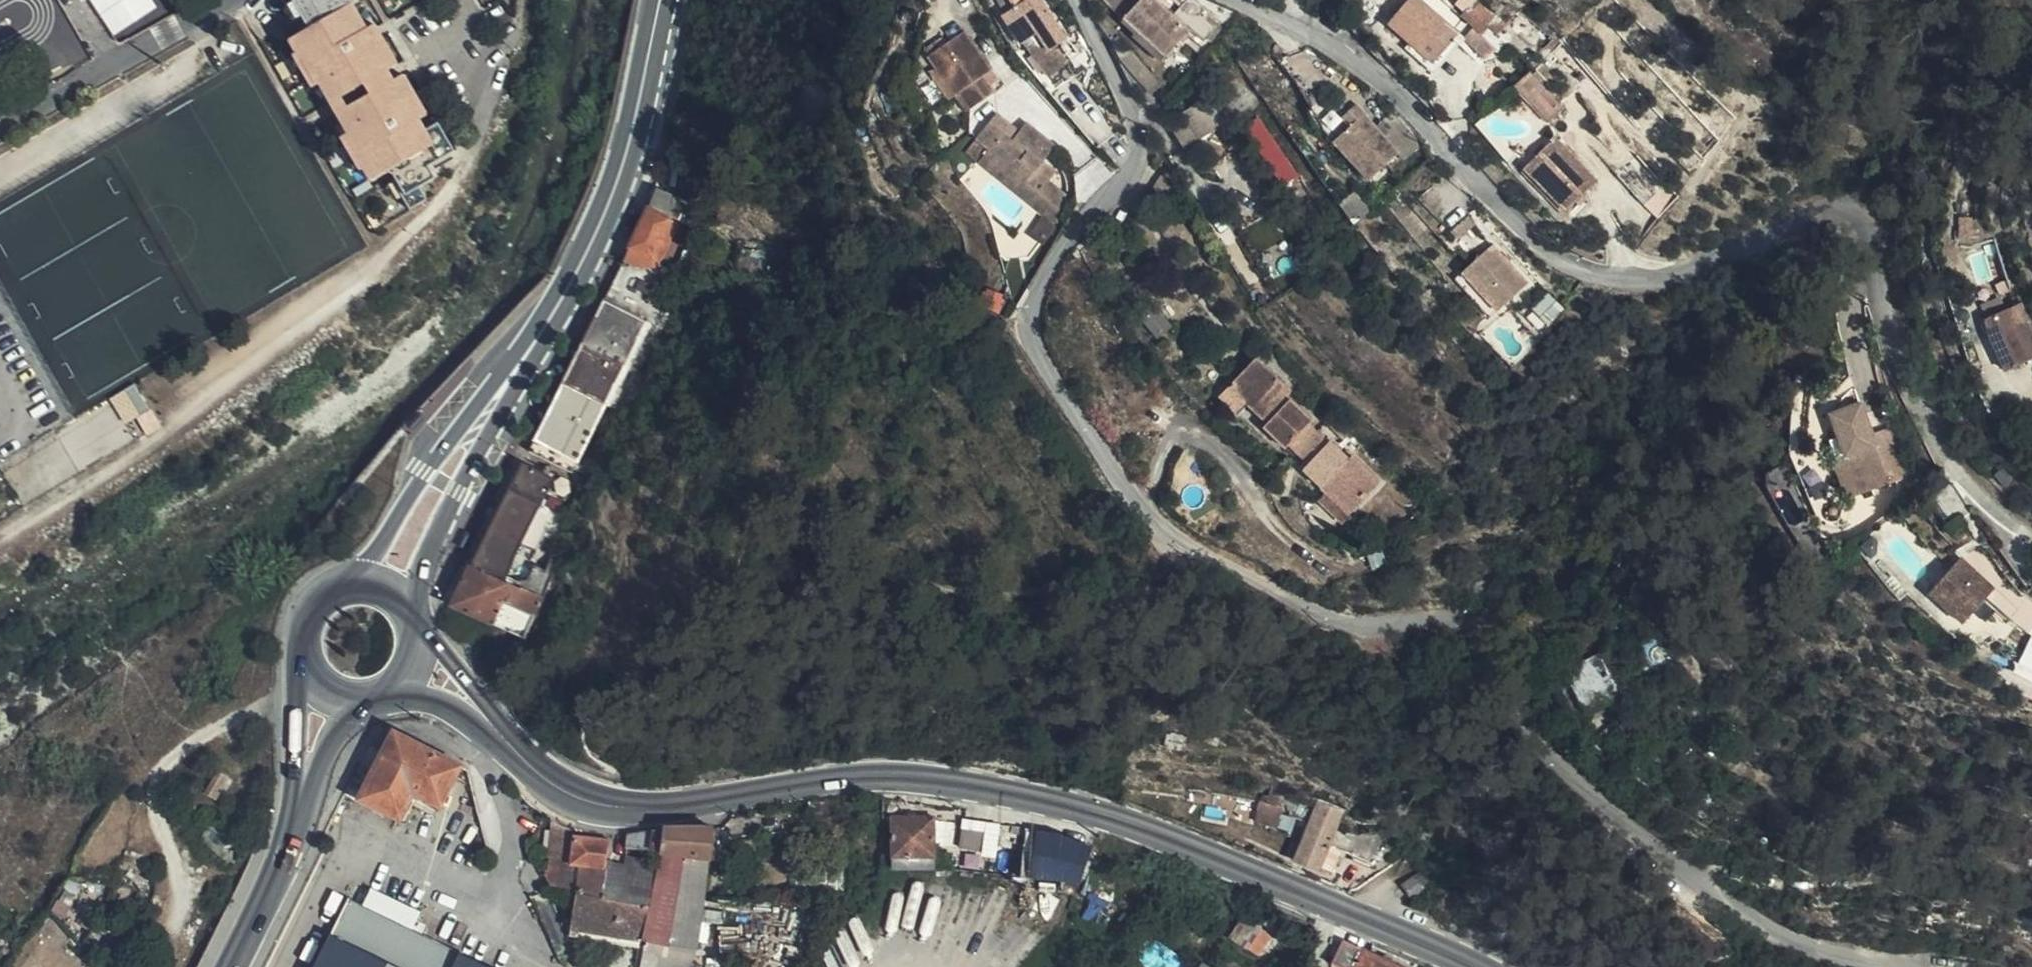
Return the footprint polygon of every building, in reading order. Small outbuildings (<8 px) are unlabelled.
[(115,34),(159,8),(154,0),(94,0),(115,34)] [(280,47),(300,26),(325,0),(281,0),(296,29),(277,41),(280,47)] [(280,47),(299,80),(311,75),(326,101),(384,68),(362,29),(353,35),(339,9),(344,5),(344,3),(349,0),(325,0),(300,26),(280,47)] [(1002,11),(1015,6),(1012,0),(997,0),(1002,11)] [(1085,39),(1064,9),(1053,17),(1042,0),(1015,0),(1023,14),(1012,22),(1051,80),(1076,62),(1068,51),(1085,39)] [(1135,22),(1153,5),(1148,0),(1112,0),(1133,24),(1135,22)] [(1135,22),(1174,63),(1198,39),(1163,0),(1157,0),(1153,5),(1135,22)] [(1462,26),(1427,0),(1408,0),(1391,21),(1438,56),(1462,26)] [(1494,0),(1465,0),(1470,5),(1468,8),(1489,28),(1496,20),(1505,29),(1513,18),(1494,0)] [(1217,43),(1231,28),(1207,3),(1193,17),(1217,43)] [(955,23),(962,34),(974,26),(967,15),(955,23)] [(967,88),(981,108),(1004,91),(999,84),(992,74),(1000,67),(974,26),(962,34),(937,50),(945,63),(961,92),(967,88)] [(1547,76),(1530,58),(1510,77),(1527,95),(1547,76)] [(941,106),(961,92),(945,63),(924,76),(941,106)] [(992,74),(999,84),(1007,78),(1000,67),(992,74)] [(1547,76),(1527,95),(1545,111),(1564,93),(1547,76)] [(331,112),(340,128),(362,109),(393,84),(390,79),(331,112)] [(1267,100),(1252,81),(1213,114),(1226,132),(1267,100)] [(395,214),(412,204),(405,190),(420,182),(414,169),(440,154),(425,126),(412,134),(405,122),(412,118),(393,84),(362,109),(340,128),(346,138),(335,145),(356,183),(376,172),(382,183),(379,185),(395,214)] [(1015,189),(1052,219),(1054,221),(1057,217),(1077,194),(1058,179),(1065,170),(1051,159),(1064,145),(1035,119),(1028,127),(1021,136),(1013,130),(1019,120),(1004,108),(969,148),(981,159),(988,153),(1020,181),(1015,189)] [(1335,139),(1343,149),(1375,120),(1366,110),(1335,139)] [(1430,145),(1404,118),(1388,132),(1412,161),(1430,145)] [(1021,136),(1028,127),(1019,120),(1013,130),(1021,136)] [(1375,120),(1343,149),(1377,185),(1407,157),(1375,120)] [(1596,173),(1555,132),(1525,162),(1567,204),(1578,193),(1580,195),(1587,187),(1585,184),(1596,173)] [(981,159),(1015,189),(1020,181),(988,153),(981,159)] [(1359,222),(1373,212),(1363,201),(1349,211),(1359,222)] [(670,218),(644,206),(615,281),(653,285),(674,234),(666,230),(670,218)] [(1379,219),(1373,212),(1359,222),(1366,232),(1379,219)] [(1460,244),(1478,229),(1472,220),(1454,234),(1460,244)] [(1049,222),(1037,235),(1044,242),(1054,231),(1053,230),(1055,228),(1049,222)] [(1495,249),(1463,277),(1495,318),(1528,290),(1495,249)] [(1495,318),(1463,277),(1456,284),(1487,325),(1495,318)] [(653,285),(615,281),(528,460),(570,477),(600,410),(606,413),(664,286),(653,285)] [(689,286),(664,286),(606,413),(626,422),(689,286)] [(1543,319),(1555,306),(1544,293),(1531,305),(1543,319)] [(1003,297),(999,310),(1019,317),(1022,303),(1003,297)] [(1160,330),(1173,319),(1157,299),(1145,310),(1160,330)] [(2031,361),(2031,306),(2026,309),(2022,302),(2009,310),(2012,317),(2010,319),(2031,362),(2031,361)] [(1297,445),(1305,453),(1316,441),(1308,433),(1317,423),(1287,391),(1291,388),(1261,356),(1232,386),(1249,404),(1270,425),(1266,429),(1289,452),(1297,445)] [(114,396),(128,419),(139,412),(129,397),(139,391),(134,384),(114,396)] [(1238,414),(1249,404),(1232,386),(1222,396),(1238,414)] [(1334,423),(1343,415),(1336,407),(1327,416),(1334,423)] [(1846,462),(1861,501),(1905,481),(1886,433),(1869,440),(1856,407),(1828,419),(1837,442),(1827,447),(1834,467),(1846,462)] [(1349,422),(1343,415),(1334,423),(1341,430),(1349,422)] [(1305,453),(1301,457),(1309,466),(1329,444),(1320,437),(1316,441),(1305,453)] [(1329,444),(1309,466),(1302,473),(1329,500),(1333,495),(1355,517),(1382,489),(1354,459),(1349,465),(1340,456),(1329,444)] [(1349,465),(1354,459),(1359,453),(1350,445),(1340,456),(1349,465)] [(1848,507),(1861,501),(1846,462),(1834,467),(1848,507)] [(568,498),(520,478),(451,620),(518,651),(550,587),(532,578),(568,498)] [(1906,503),(1922,496),(1917,484),(1902,492),(1906,503)] [(1990,578),(1969,563),(1940,600),(1977,629),(1999,601),(1982,588),(1990,578)] [(1982,588),(1999,601),(2006,591),(1990,578),(1982,588)] [(1589,716),(1620,697),(1600,661),(1569,681),(1589,716)] [(461,766),(391,731),(385,734),(376,740),(370,745),(346,793),(401,819),(414,794),(441,807),(461,766)] [(224,777),(212,771),(200,795),(212,802),(224,777)] [(1312,818),(1299,876),(1323,882),(1329,855),(1336,823),(1312,818)] [(1273,822),(1252,820),(1250,841),(1271,843),(1273,822)] [(933,826),(892,825),(891,863),(897,863),(897,868),(917,868),(917,863),(932,864),(933,826)] [(988,828),(963,827),(962,848),(987,849),(988,828)] [(629,834),(627,848),(630,849),(674,857),(708,864),(714,829),(666,828),(629,834)] [(708,864),(733,869),(740,835),(714,829),(708,864)] [(554,831),(546,882),(547,885),(555,887),(564,833),(554,831)] [(1355,863),(1377,869),(1393,842),(1375,831),(1371,834),(1362,839),(1355,863)] [(1032,879),(1087,882),(1089,835),(1034,832),(1032,879)] [(610,860),(613,846),(612,846),(613,839),(564,833),(555,887),(574,890),(604,895),(610,860)] [(674,857),(630,849),(628,864),(610,860),(604,895),(574,890),(569,925),(643,941),(694,951),(696,943),(700,945),(702,939),(697,938),(708,864),(674,857)] [(1329,855),(1323,882),(1337,886),(1343,859),(1329,855)] [(1413,913),(1436,898),(1427,883),(1403,897),(1413,913)] [(311,966),(485,966),(344,898),(311,966)] [(1252,933),(1235,923),(1220,943),(1240,955),(1252,933)] [(1264,940),(1252,933),(1240,955),(1253,962),(1264,940)] [(1343,938),(1336,957),(1347,966),(1405,966),(1343,938)] [(638,966),(691,966),(694,951),(643,941),(638,966)]
